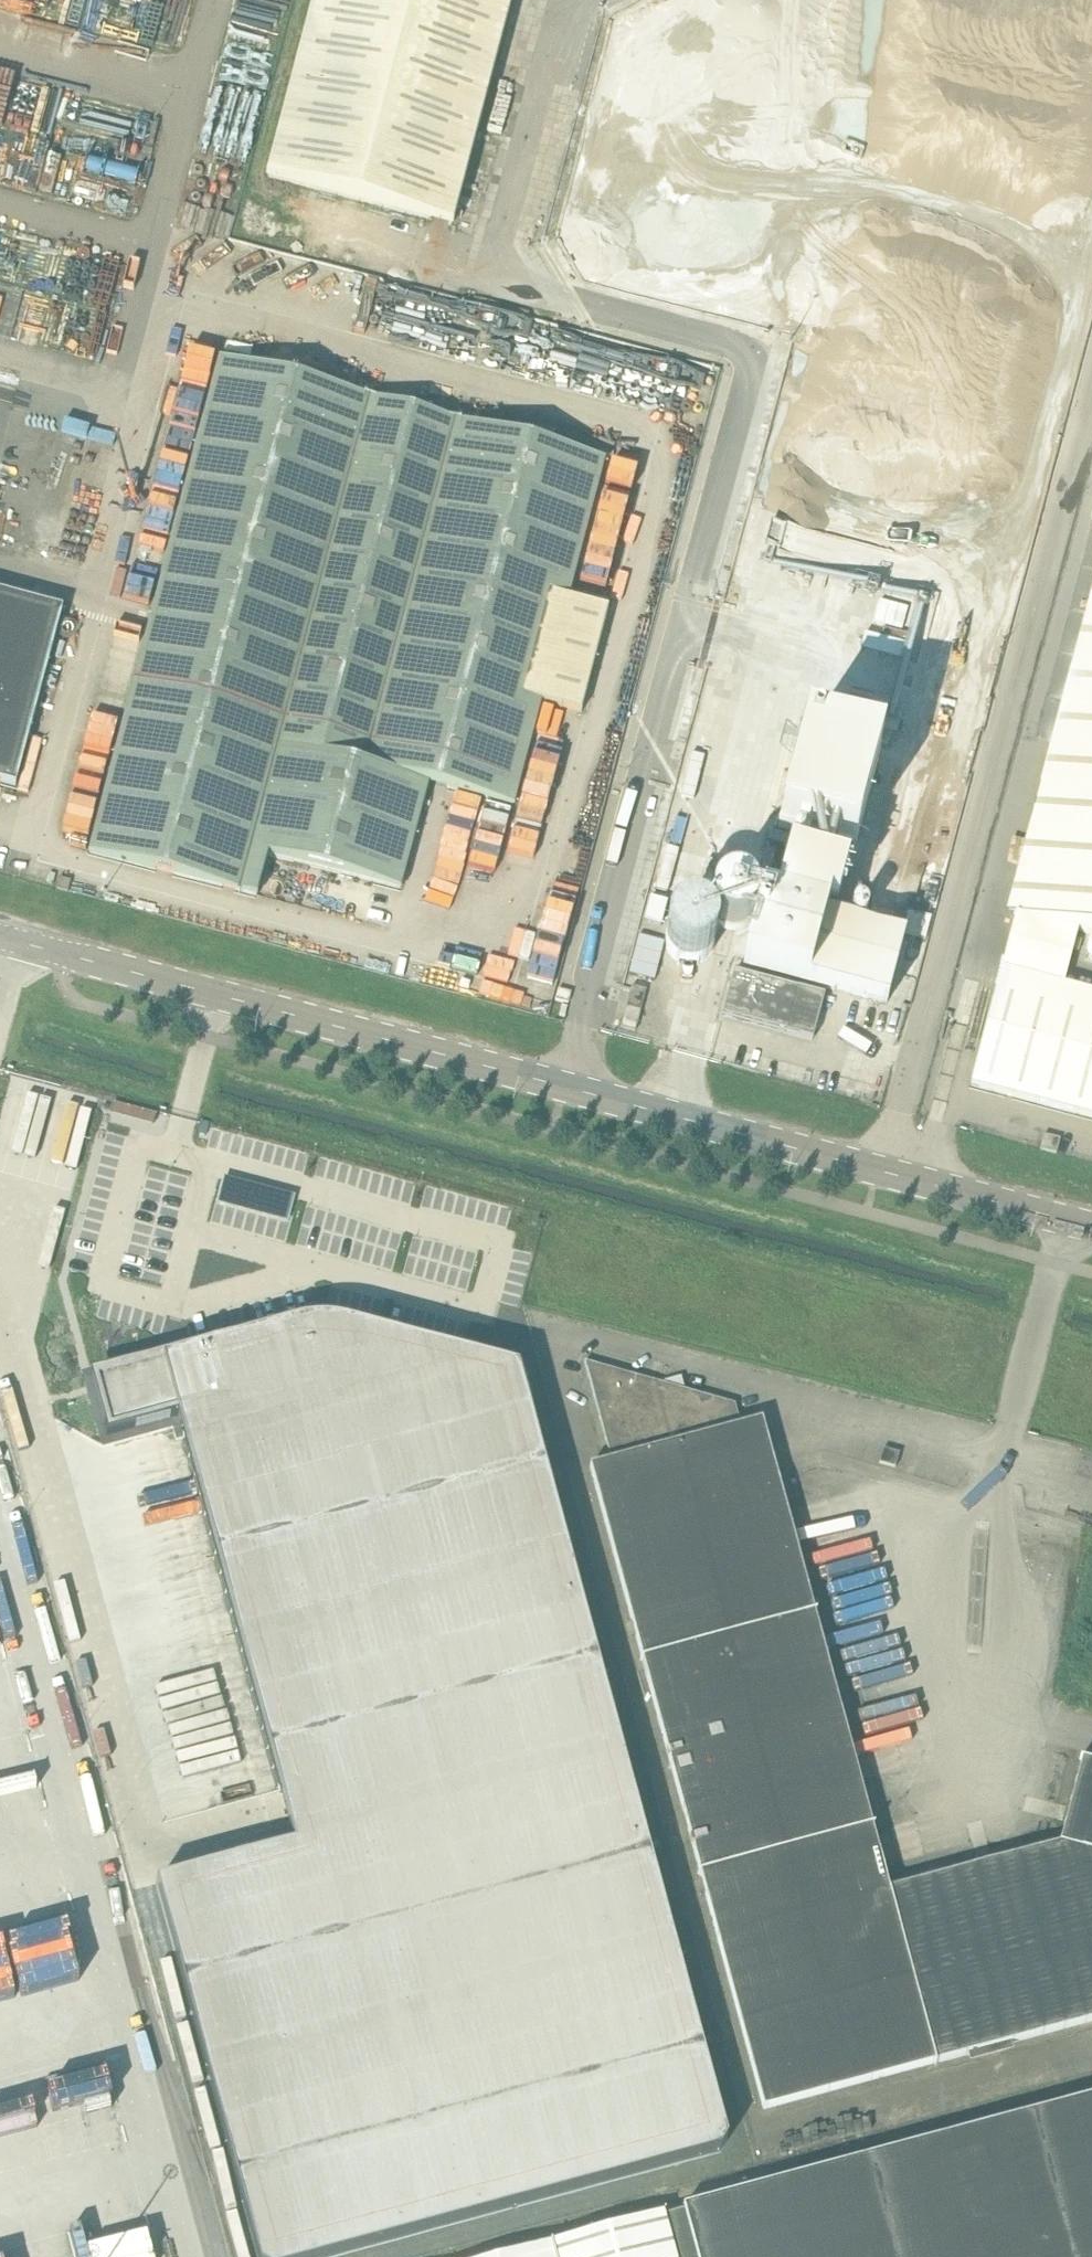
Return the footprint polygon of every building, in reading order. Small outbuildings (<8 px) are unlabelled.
[(509,0),(313,0),(265,179),(450,227),(509,0)] [(257,12),(255,21),(275,27),(278,18),(257,12)] [(3,143),(9,122),(0,120),(0,142),(3,143)] [(376,231),(380,216),(343,206),(339,221),(376,231)] [(163,235),(161,246),(186,251),(188,241),(163,235)] [(16,283),(17,272),(0,270),(0,281),(16,283)] [(0,310),(0,336),(20,341),(31,299),(5,292),(0,310)] [(230,339),(233,328),(222,325),(219,336),(230,339)] [(581,713),(586,692),(606,610),(566,599),(602,462),(220,360),(90,852),(256,896),(268,853),(400,888),(428,783),(514,805),(541,702),(581,713)] [(63,608),(0,592),(0,781),(15,785),(63,608)] [(882,599),(876,622),(905,629),(911,607),(882,599)] [(1013,914),(1091,934),(1091,618),(1013,914)] [(853,849),(879,754),(804,735),(779,829),(853,849)] [(896,820),(902,795),(881,790),(875,815),(896,820)] [(837,910),(846,876),(782,859),(770,903),(824,917),(826,907),(837,910)] [(68,891),(71,880),(60,877),(57,888),(68,891)] [(754,903),(749,896),(742,891),(733,889),(724,891),(717,896),(712,903),(710,912),(712,920),(717,928),(724,933),(733,934),(742,933),(749,928),(754,920),(756,912),(754,903)] [(886,1005),(904,939),(824,917),(770,903),(760,900),(742,966),(886,1005)] [(861,924),(865,919),(866,915),(863,911),(859,909),(854,910),(851,914),(851,920),(856,924),(861,924)] [(909,912),(903,933),(925,939),(931,918),(909,912)] [(713,930),(708,922),(700,916),(691,914),(681,916),(673,922),(668,930),(666,939),(668,948),(673,956),(681,962),(691,964),(700,962),(708,956),(713,948),(715,939),(713,930)] [(664,942),(639,935),(629,974),(655,980),(664,942)] [(1078,952),(1081,941),(1068,938),(1065,949),(1078,952)] [(733,973),(721,1016),(785,1033),(785,1034),(812,1041),(823,997),(733,973)] [(997,987),(971,1086),(1091,1117),(1091,1012),(997,987)] [(634,1031),(643,991),(632,988),(622,1028),(634,1031)] [(1056,1153),(1060,1139),(1044,1135),(1040,1149),(1056,1153)] [(94,1377),(109,1437),(178,1419),(294,1847),(156,1884),(257,2256),(329,2256),(720,2151),(727,2140),(621,1750),(518,1369),(351,1325),(343,1323),(334,1322),(325,1321),(317,1321),(307,1322),(299,1323),(292,1325),(94,1377)] [(735,1404),(585,1361),(611,1461),(590,1466),(596,1488),(764,2109),(1091,2021),(1091,1762),(1082,1759),(1059,1844),(889,1890),(819,1633),(762,1420),(741,1426),(735,1404)] [(895,1467),(899,1453),(884,1449),(880,1463),(895,1467)] [(677,2209),(690,2256),(1091,2256),(1091,2098),(677,2209)] [(677,2209),(501,2256),(690,2256),(677,2209)]
